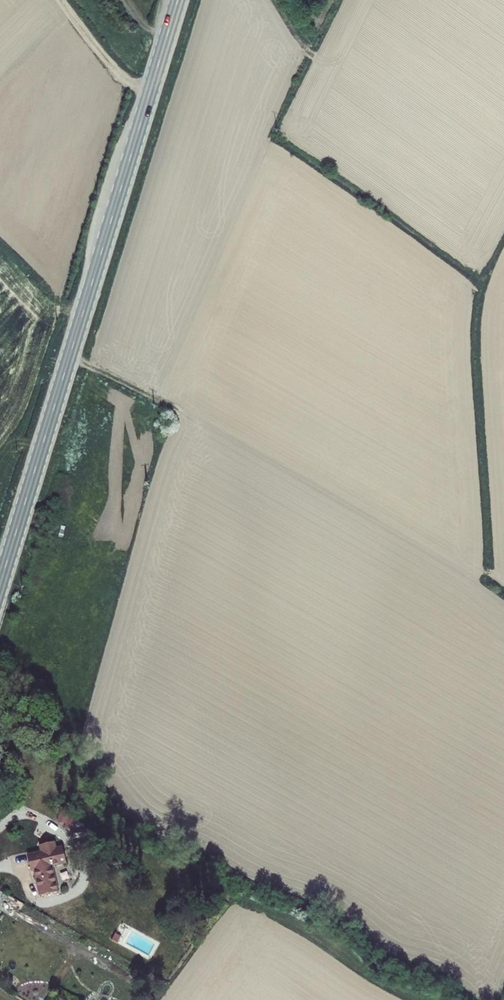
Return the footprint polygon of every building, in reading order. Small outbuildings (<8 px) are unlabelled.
[(57,848),(55,842),(38,845),(40,852),(27,855),(31,872),(33,872),(39,897),(59,892),(53,867),(68,864),(64,847),(57,848)]
